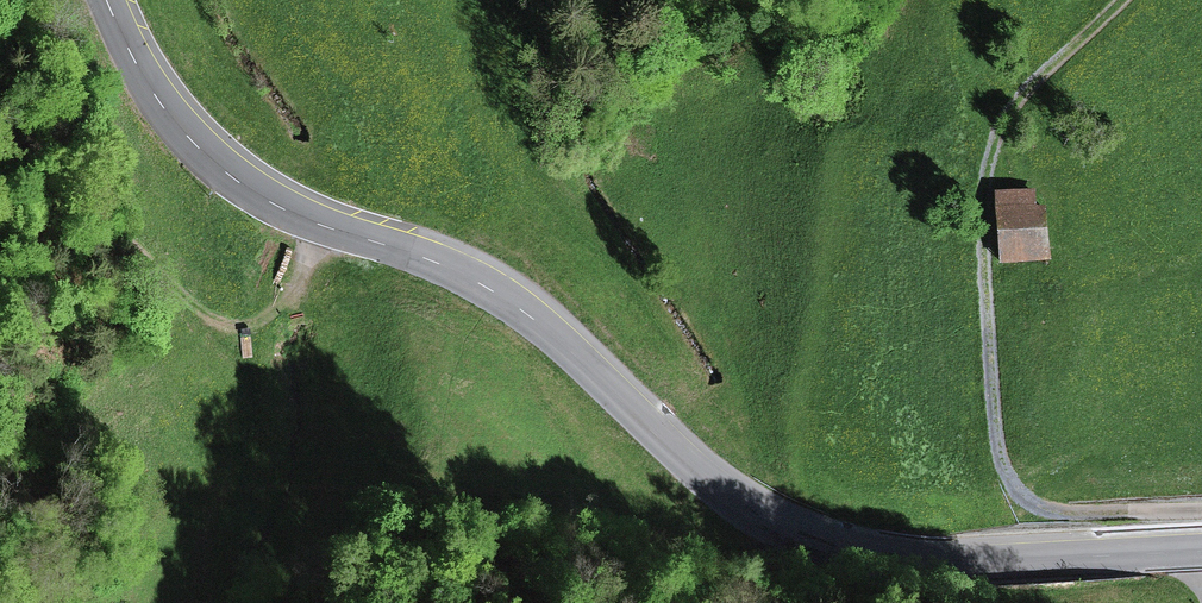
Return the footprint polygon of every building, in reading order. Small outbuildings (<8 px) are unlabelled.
[(1031,190),(991,194),(997,266),(1048,262),(1043,205),(1032,206),(1031,190)]
